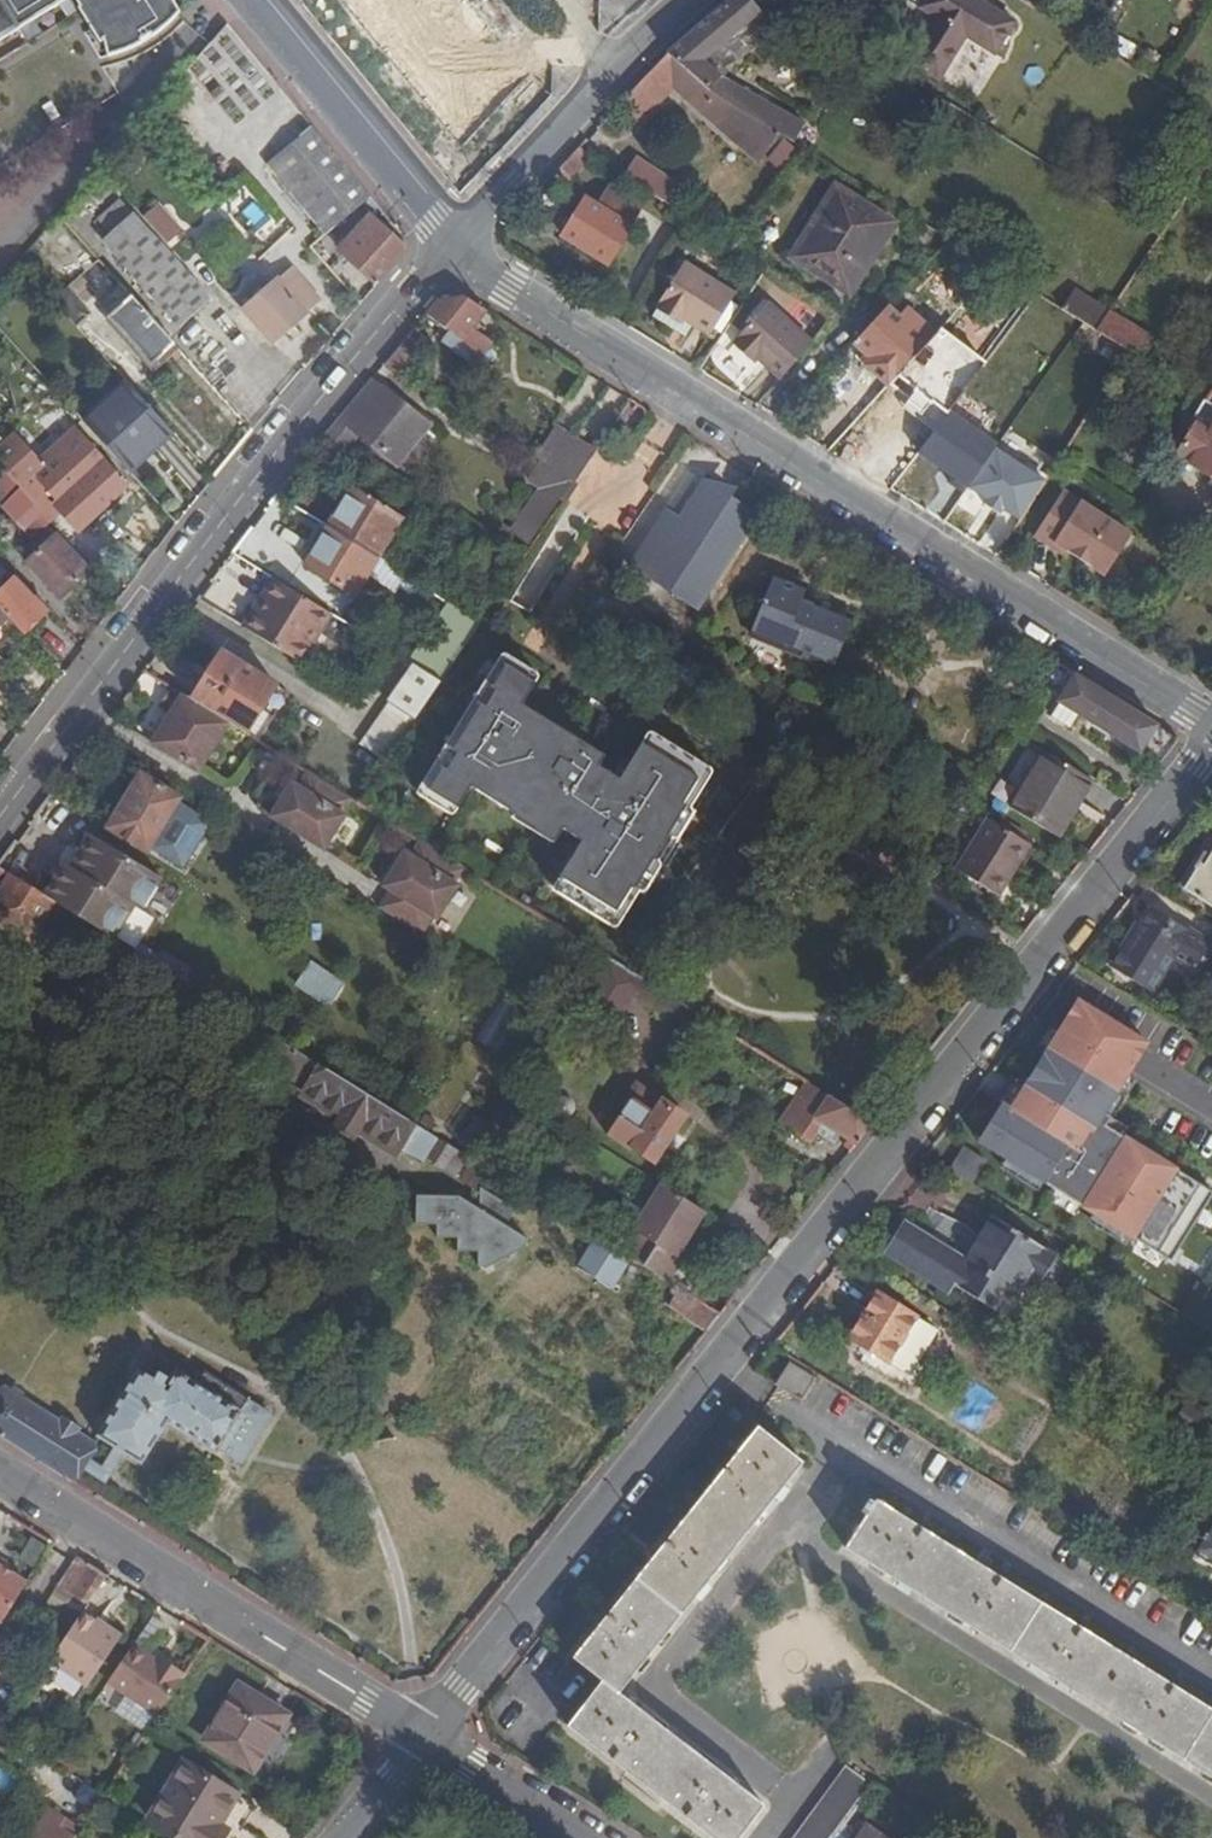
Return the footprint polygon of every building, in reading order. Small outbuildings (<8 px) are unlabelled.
[(82,9),(95,28),(104,42),(117,63),(148,52),(169,38),(187,22),(174,0),(0,0),(0,59),(82,9)] [(452,141),(527,83),(462,0),(342,0),(452,141)] [(709,91),(779,134),(793,142),(805,122),(719,74),(704,60),(762,12),(751,0),(729,0),(667,53),(709,91)] [(906,60),(939,80),(968,36),(995,54),(1014,21),(979,0),(924,0),(919,7),(933,19),(906,60)] [(223,25),(181,70),(241,126),(283,82),(223,25)] [(779,134),(709,91),(667,53),(620,102),(641,121),(673,89),(756,162),(779,134)] [(313,126),(267,164),(325,234),(371,197),(313,126)] [(579,147),(572,154),(584,165),(593,156),(579,147)] [(572,154),(557,170),(570,180),(584,165),(572,154)] [(634,158),(623,176),(669,205),(680,188),(634,158)] [(608,184),(595,204),(586,198),(561,236),(607,265),(642,206),(608,184)] [(868,240),(879,247),(894,223),(835,185),(790,257),(839,287),(868,240)] [(167,244),(182,230),(155,201),(160,197),(150,186),(130,202),(167,244)] [(97,219),(111,234),(103,242),(178,327),(209,299),(133,214),(119,199),(97,219)] [(375,218),(342,254),(377,285),(410,249),(375,218)] [(224,275),(252,250),(227,222),(199,248),(224,275)] [(850,295),(879,247),(868,240),(839,287),(850,295)] [(736,294),(684,261),(657,303),(658,304),(655,308),(680,324),(683,320),(709,336),(736,294)] [(306,313),(306,312),(319,300),(291,268),(277,281),(277,280),(243,310),(273,343),(306,313)] [(67,287),(53,301),(77,327),(92,314),(67,287)] [(1074,289),(1061,308),(1095,330),(1107,311),(1074,289)] [(150,366),(175,344),(132,296),(107,319),(150,366)] [(424,315),(449,334),(443,342),(476,366),(492,343),(474,329),(488,311),(463,296),(437,300),(424,315)] [(814,343),(768,301),(734,339),(735,340),(732,344),(753,364),(757,360),(779,381),(814,343)] [(873,361),(867,367),(887,385),(935,334),(906,307),(899,316),(887,306),(854,343),(866,354),(873,361)] [(1095,330),(1094,330),(1138,359),(1150,338),(1107,311),(1095,330)] [(432,342),(414,326),(383,364),(403,376),(432,342)] [(866,354),(860,361),(867,367),(873,361),(866,354)] [(370,378),(319,438),(345,453),(360,435),(397,465),(429,426),(370,378)] [(128,470),(171,431),(130,385),(86,424),(128,470)] [(1205,400),(1203,399),(1185,428),(1189,431),(1175,453),(1211,477),(1211,404),(1205,400)] [(616,408),(589,448),(596,452),(623,413),(616,408)] [(552,468),(573,437),(555,427),(535,457),(540,461),(552,468)] [(596,452),(589,448),(573,437),(552,468),(575,482),(596,452)] [(72,469),(76,474),(81,479),(73,487),(54,504),(79,532),(128,487),(103,460),(93,450),(72,469)] [(0,464),(0,465),(18,486),(32,473),(12,452),(0,464)] [(520,517),(537,532),(560,499),(563,501),(575,482),(552,468),(540,461),(527,481),(540,489),(520,517)] [(4,504),(20,487),(18,486),(0,465),(0,499),(4,504)] [(73,487),(81,479),(76,474),(68,481),(73,487)] [(681,514),(668,506),(630,564),(698,608),(760,512),(705,476),(681,514)] [(20,487),(4,504),(2,506),(34,540),(52,522),(20,487)] [(327,528),(377,559),(401,519),(351,488),(327,528)] [(1063,491),(1056,501),(1072,511),(1079,501),(1063,491)] [(1131,534),(1079,501),(1072,511),(1056,501),(1034,536),(1052,548),(1055,544),(1105,576),(1131,534)] [(528,545),(537,532),(520,517),(510,532),(528,545)] [(354,596),(376,560),(377,559),(327,528),(305,565),(353,596),(354,596)] [(34,547),(38,551),(56,535),(52,530),(34,547)] [(38,551),(26,562),(61,599),(90,571),(56,535),(38,551)] [(385,566),(376,560),(354,596),(353,596),(351,600),(361,606),(385,566)] [(244,628),(300,662),(330,613),(274,579),(244,628)] [(0,593),(0,608),(24,634),(39,619),(27,606),(33,601),(13,580),(0,593)] [(798,608),(800,604),(804,593),(771,580),(752,628),(836,662),(851,624),(812,608),(810,613),(798,608)] [(49,610),(37,597),(33,601),(27,606),(39,619),(49,610)] [(812,608),(800,604),(798,608),(810,613),(812,608)] [(8,619),(0,611),(0,627),(8,619)] [(194,701),(230,724),(250,736),(259,722),(243,712),(265,677),(223,650),(200,687),(202,688),(194,701)] [(1058,703),(1077,715),(1139,754),(1141,752),(1160,763),(1179,739),(1050,659),(1039,680),(1061,693),(1056,702),(1058,703)] [(521,717),(524,713),(528,707),(521,703),(535,681),(504,662),(491,684),(485,680),(433,763),(439,767),(426,788),(457,807),(470,785),(477,789),(483,779),(520,802),(517,806),(559,832),(562,828),(581,840),(556,881),(612,916),(631,885),(637,888),(688,804),(683,801),(702,771),(645,736),(619,778),(597,765),(600,760),(563,737),(561,741),(521,717)] [(442,682),(413,664),(388,702),(415,720),(442,682)] [(230,724),(194,701),(182,694),(181,695),(170,688),(158,706),(170,713),(177,718),(171,728),(163,723),(150,743),(198,773),(230,724)] [(1069,728),(1077,715),(1058,703),(1050,716),(1069,728)] [(177,718),(170,713),(163,723),(171,728),(177,718)] [(563,737),(524,713),(521,717),(561,741),(563,737)] [(1092,780),(1045,751),(1011,808),(1056,837),(1092,780)] [(292,780),(270,817),(324,850),(347,814),(342,811),(350,798),(307,772),(299,784),(292,780)] [(146,854),(180,798),(141,774),(107,829),(146,854)] [(696,809),(688,804),(637,888),(644,893),(696,809)] [(1006,876),(1027,842),(988,818),(983,826),(962,859),(955,870),(997,896),(1009,877),(1006,876)] [(62,862),(42,893),(54,900),(69,910),(114,938),(135,905),(143,910),(162,879),(91,834),(70,867),(62,862)] [(398,867),(395,865),(382,886),(388,890),(378,907),(422,935),(433,918),(437,920),(459,883),(455,881),(463,868),(419,840),(411,853),(405,849),(399,858),(402,860),(398,867)] [(1030,844),(1027,842),(1006,876),(1009,877),(1030,844)] [(1203,865),(1199,862),(1184,887),(1211,905),(1211,851),(1203,865)] [(32,935),(54,900),(42,893),(11,874),(0,892),(0,925),(28,942),(32,935)] [(1151,992),(1173,956),(1195,969),(1210,944),(1151,907),(1134,935),(1131,934),(1110,968),(1151,992)] [(440,955),(431,970),(444,978),(452,963),(440,955)] [(590,1009),(602,1018),(614,1026),(632,996),(662,1016),(673,998),(623,967),(609,958),(579,1001),(590,1009)] [(305,960),(290,987),(327,1008),(343,982),(305,960)] [(212,1017),(220,1004),(205,995),(197,1008),(212,1018),(212,1017)] [(682,1004),(673,998),(662,1016),(672,1022),(682,1004)] [(1011,1109),(1002,1103),(978,1141),(1169,1263),(1211,1195),(1211,1194),(1098,1122),(1147,1045),(1079,1002),(1011,1109)] [(212,1017),(231,1029),(239,1015),(220,1004),(212,1017)] [(596,1026),(602,1018),(590,1009),(584,1017),(596,1026)] [(239,1015),(231,1029),(243,1037),(251,1023),(239,1015)] [(447,1145),(411,1123),(279,1040),(265,1061),(304,1086),(301,1092),(337,1115),(332,1124),(356,1140),(362,1130),(422,1168),(427,1160),(435,1165),(447,1145)] [(657,1163),(688,1118),(634,1081),(624,1094),(630,1098),(606,1134),(631,1150),(633,1146),(657,1163)] [(823,1124),(840,1135),(855,1144),(873,1122),(857,1113),(833,1098),(807,1081),(777,1122),(810,1145),(817,1133),(823,1124)] [(834,1144),(840,1135),(823,1124),(817,1133),(834,1144)] [(468,1158),(447,1145),(435,1165),(456,1177),(468,1158)] [(963,1146),(949,1169),(971,1183),(985,1160),(963,1146)] [(672,1263),(675,1257),(703,1212),(660,1185),(619,1252),(631,1259),(667,1282),(677,1266),(672,1263)] [(478,1273),(533,1243),(506,1226),(516,1210),(480,1187),(479,1209),(459,1196),(415,1195),(414,1225),(436,1225),(436,1239),(457,1238),(456,1252),(478,1252),(478,1273)] [(1025,1272),(1041,1281),(1057,1255),(994,1216),(966,1261),(902,1221),(881,1254),(945,1294),(952,1283),(999,1312),(1025,1272)] [(612,1290),(631,1259),(619,1252),(595,1237),(574,1268),(612,1290)] [(680,1261),(675,1257),(672,1263),(677,1266),(680,1261)] [(667,1306),(684,1316),(695,1299),(678,1289),(667,1306)] [(915,1318),(916,1317),(877,1292),(849,1337),(888,1362),(889,1361),(909,1374),(936,1331),(915,1318)] [(695,1299),(684,1316),(709,1330),(721,1315),(695,1299)] [(790,1363),(776,1384),(778,1386),(802,1400),(815,1379),(790,1363)] [(113,1447),(124,1454),(143,1465),(167,1424),(218,1453),(220,1449),(250,1399),(229,1386),(204,1371),(197,1382),(176,1370),(166,1386),(164,1384),(154,1378),(137,1368),(96,1437),(113,1447)] [(158,1371),(154,1378),(164,1384),(168,1377),(158,1371)] [(88,1457),(97,1443),(93,1441),(80,1432),(82,1428),(61,1415),(59,1420),(3,1385),(0,1389),(0,1438),(72,1483),(81,1468),(88,1457)] [(273,1413),(250,1399),(220,1449),(243,1463),(273,1413)] [(1187,1404),(1176,1420),(1205,1439),(1211,1428),(1211,1421),(1187,1404)] [(618,1691),(803,1462),(757,1426),(572,1657),(601,1680),(565,1725),(711,1837),(739,1837),(764,1805),(618,1691)] [(102,1466),(88,1457),(81,1468),(106,1485),(112,1473),(124,1454),(113,1447),(102,1466)] [(1211,1778),(1211,1710),(876,1499),(864,1517),(844,1548),(1211,1778)] [(1192,1552),(1211,1564),(1211,1519),(1192,1552)] [(50,1605),(75,1622),(82,1613),(108,1575),(80,1558),(50,1605)] [(2,1622),(27,1581),(5,1568),(0,1565),(0,1621),(2,1622)] [(82,1613),(75,1622),(49,1661),(87,1687),(122,1636),(107,1626),(105,1629),(82,1613)] [(164,1664),(156,1659),(134,1644),(108,1681),(158,1715),(186,1674),(166,1660),(164,1664)] [(159,1655),(156,1659),(164,1664),(166,1660),(159,1655)] [(205,1741),(254,1771),(287,1715),(238,1685),(205,1741)] [(73,1771),(82,1757),(68,1748),(59,1761),(73,1771)] [(223,1814),(236,1793),(185,1762),(150,1819),(181,1837),(220,1837),(226,1828),(215,1822),(220,1812),(223,1814)] [(844,1825),(872,1787),(846,1767),(794,1837),(834,1837),(844,1825)] [(124,1805),(105,1794),(104,1795),(98,1805),(117,1817),(124,1805)] [(82,1829),(49,1807),(30,1837),(76,1837),(82,1829)] [(834,1837),(882,1837),(864,1825),(858,1834),(844,1825),(834,1837)]
